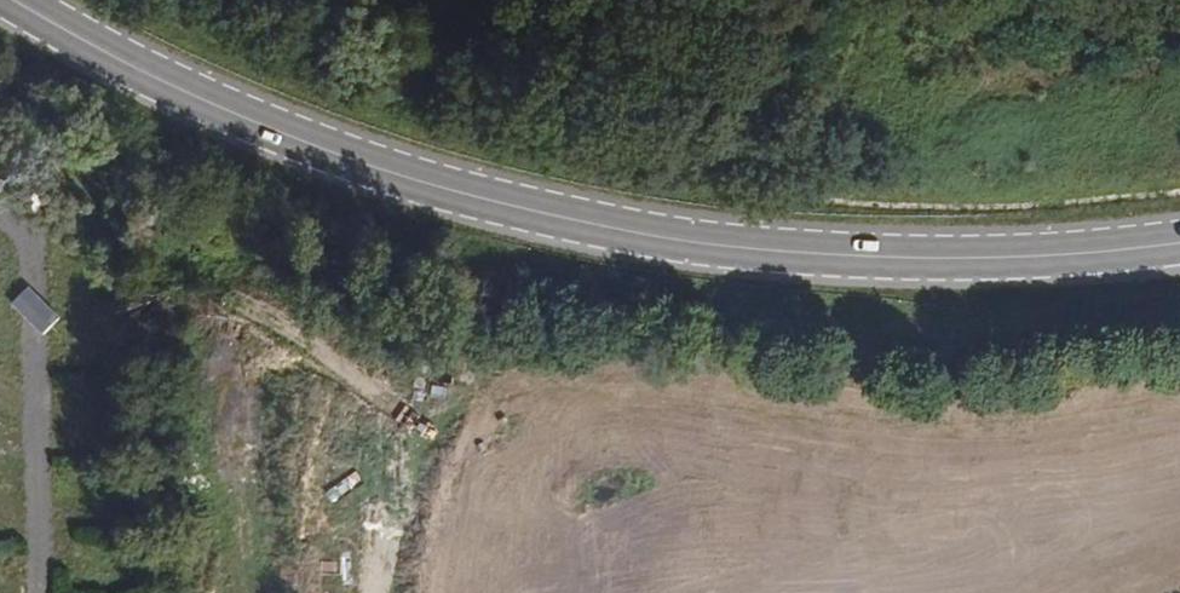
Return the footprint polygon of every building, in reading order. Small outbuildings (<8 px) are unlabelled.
[(63,319),(28,287),(9,307),(44,339),(63,319)]
